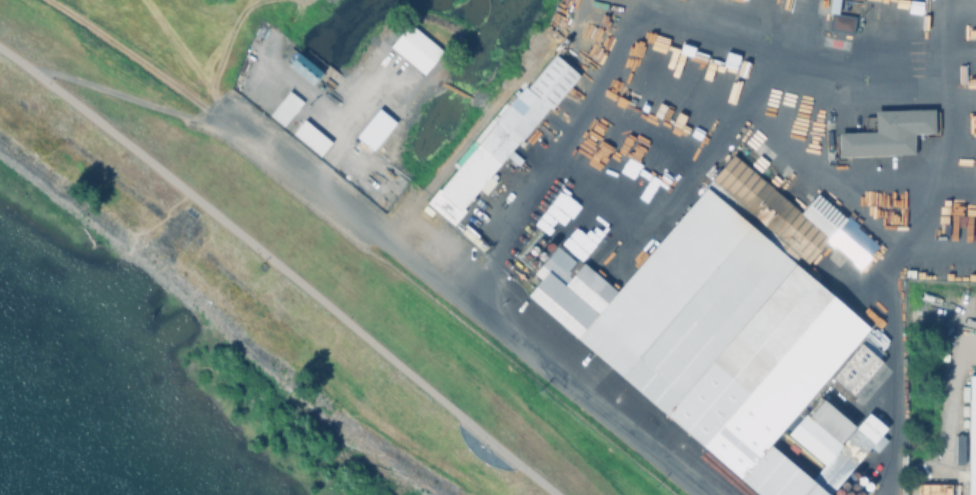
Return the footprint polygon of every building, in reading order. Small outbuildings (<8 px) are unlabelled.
[(411,26),(444,54),(424,76),(392,49),(411,26)] [(289,65),(298,54),(322,75),(313,86),(289,65)] [(529,90),(557,57),(581,78),(553,110),(529,90)] [(498,122),(526,88),(551,110),(523,143),(498,122)] [(284,127),(269,115),(289,92),(303,104),(284,127)] [(912,133),(912,153),(837,156),(836,132),(873,131),(872,110),(932,108),(933,132),(912,133)] [(293,135),(305,121),(330,142),(318,156),(293,135)] [(440,191),(499,123),(521,142),(463,210),(440,191)] [(872,450),(834,494),(757,494),(530,300),(558,267),(571,279),(585,263),(619,293),(735,158),(802,215),(818,196),(879,249),(859,272),(829,245),(809,268),(799,259),(795,264),(872,330),(865,339),(885,355),(880,360),(885,364),(855,399),(831,378),(772,447),(811,481),(824,465),(790,436),(806,418),(810,422),(827,402),(857,427),(869,414),(889,431),(883,437),(888,442),(877,454),(872,450)] [(426,204),(439,189),(466,213),(453,228),(426,204)]
